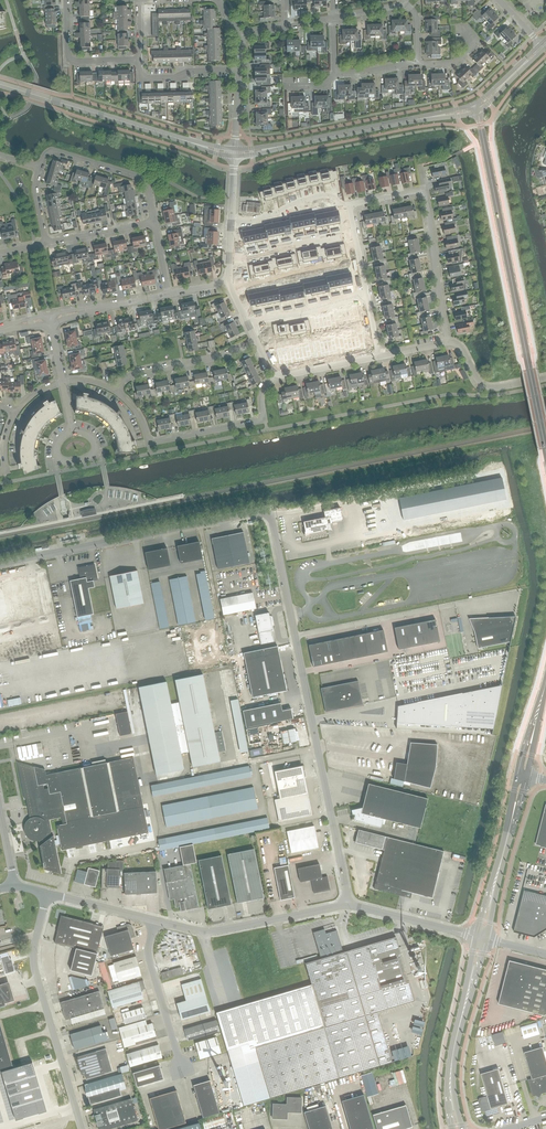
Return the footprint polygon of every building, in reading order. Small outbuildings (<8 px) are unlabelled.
[(46,9),(53,9),(52,6),(55,5),(55,0),(45,0),(45,6),(44,6),(44,9),(46,9)] [(290,4),(294,4),(294,11),(300,10),(300,0),(290,0),(290,4)] [(263,5),(264,12),(274,11),(274,5),(266,5),(266,2),(259,2),(259,5),(263,5)] [(203,8),(203,16),(215,16),(215,9),(208,9),(208,7),(203,8)] [(483,17),(486,20),(494,12),(492,10),(491,10),(490,8),(484,13),(480,9),(472,17),(476,21),(479,18),(481,20),(483,17)] [(56,18),(56,12),(54,12),(54,9),(53,9),(46,9),(44,9),(44,12),(46,12),(46,18),(56,18)] [(190,9),(183,10),(184,21),(192,21),(192,16),(190,16),(190,9)] [(83,16),(83,20),(89,19),(89,16),(90,16),(90,10),(79,10),(80,17),(83,16)] [(274,11),(264,12),(264,18),(260,18),(260,21),(267,21),(267,18),(274,18),(274,11)] [(494,12),(486,20),(489,23),(486,26),(487,28),(485,29),(488,32),(495,25),(493,23),(498,17),(496,15),(497,15),(494,12)] [(439,16),(436,16),(432,16),(432,19),(431,20),(425,20),(425,27),(437,26),(437,20),(439,20),(439,16)] [(56,18),(46,18),(46,25),(46,28),(53,28),(53,24),(56,24),(56,18)] [(80,23),(80,29),(90,29),(90,23),(89,23),(89,19),(83,20),(83,23),(80,23)] [(392,27),(388,27),(389,35),(395,35),(395,31),(400,31),(399,20),(392,20),(392,27)] [(411,34),(411,26),(407,26),(407,20),(399,20),(400,31),(404,31),(405,34),(411,34)] [(375,36),(375,25),(367,25),(368,32),(364,32),(364,40),(368,40),(368,39),(370,39),(370,36),(375,36)] [(387,39),(386,31),(382,31),(382,25),(375,25),(375,36),(380,36),(380,39),(387,39)] [(440,36),(440,32),(440,30),(437,30),(437,26),(425,27),(426,33),(432,33),(433,34),(433,37),(440,36)] [(501,36),(504,39),(512,31),(510,28),(509,29),(507,27),(502,32),(499,30),(494,34),(498,38),(501,36)] [(355,48),(361,48),(361,35),(357,35),(357,29),(350,30),(350,41),(355,41),(355,48)] [(117,34),(118,40),(128,40),(128,34),(124,34),(124,30),(118,31),(118,34),(117,34)] [(339,36),(340,44),(346,44),(346,41),(350,41),(350,30),(342,30),(343,36),(339,36)] [(512,31),(504,39),(506,42),(504,44),(508,48),(513,44),(510,41),(516,36),(514,34),(514,33),(512,31)] [(314,47),(317,47),(317,36),(310,36),(310,42),(307,42),(307,50),(314,50),(314,47)] [(323,36),(317,36),(317,47),(321,47),(321,51),(324,51),(324,53),(327,53),(327,41),(324,42),(323,36)] [(426,42),(426,48),(437,48),(437,44),(441,44),(441,38),(433,38),(433,41),(432,42),(426,42)] [(128,46),(128,40),(118,40),(118,46),(118,50),(125,49),(125,46),(128,46)] [(289,52),(294,52),(293,40),(287,41),(287,46),(283,47),(284,55),(290,55),(289,52)] [(300,40),(293,40),(294,52),(294,57),(301,57),(301,56),(304,56),(304,46),(300,46),(300,40)] [(90,41),(80,41),(81,47),(84,47),(84,51),(90,50),(90,47),(90,41)] [(254,46),(254,53),(265,53),(265,48),(269,48),(269,43),(261,43),(262,46),(254,46)] [(440,48),(437,48),(426,48),(426,55),(432,54),(433,55),(433,58),(440,58),(440,54),(440,48)] [(193,50),(185,50),(185,61),(191,61),(191,55),(193,55),(193,50)] [(482,50),(477,55),(484,62),(487,60),(489,62),(494,57),(493,56),(489,52),(486,55),(482,50)] [(153,62),(160,62),(159,51),(151,51),(151,56),(153,56),(153,62)] [(219,53),(208,54),(208,62),(213,62),(213,60),(220,60),(219,53)] [(265,53),(254,53),(254,60),(262,60),(262,63),(271,63),(271,59),(270,59),(270,57),(266,57),(265,53)] [(474,66),(473,67),(478,72),(479,71),(484,67),(482,65),(484,62),(477,55),(472,59),(477,64),(474,66)] [(266,75),(270,75),(270,64),(262,65),(262,68),(255,68),(255,75),(266,75)] [(473,67),(472,68),(470,71),(465,66),(460,71),(468,78),(470,76),(472,78),(477,73),(478,72),(473,67)] [(99,74),(95,75),(96,81),(99,81),(99,82),(105,81),(105,71),(98,71),(99,74)] [(111,71),(105,71),(105,81),(111,81),(111,85),(115,85),(114,74),(111,74),(111,71)] [(117,74),(114,74),(115,85),(118,84),(124,84),(124,71),(117,71),(117,74)] [(130,84),(134,83),(133,73),(130,73),(130,71),(124,71),(124,84),(130,83),(130,84)] [(460,80),(457,83),(463,88),(468,84),(465,81),(468,78),(460,71),(456,75),(460,80)] [(80,85),(80,82),(86,82),(86,72),(80,72),(80,75),(76,75),(77,82),(74,82),(74,85),(80,85)] [(92,72),(86,72),(86,82),(92,82),(92,81),(96,81),(95,75),(92,75),(92,72)] [(434,86),(438,85),(438,74),(431,74),(431,80),(428,80),(428,89),(434,89),(434,86)] [(444,74),(438,74),(438,85),(442,85),(442,90),(449,89),(448,80),(445,80),(444,74)] [(266,79),(266,75),(255,75),(255,82),(263,82),(263,85),(270,85),(270,79),(266,79)] [(409,91),(409,90),(415,90),(415,86),(415,75),(408,75),(408,81),(404,81),(405,91),(409,91)] [(421,75),(415,75),(415,86),(419,86),(419,90),(425,90),(425,80),(421,81),(421,75)] [(388,90),(392,90),(391,79),(385,79),(385,85),(382,85),(382,93),(388,93),(388,90)] [(398,79),(391,79),(392,90),(395,89),(395,94),(403,94),(403,84),(398,85),(398,79)] [(375,83),(368,84),(368,94),(375,94),(375,98),(379,98),(378,89),(375,89),(375,83)] [(365,94),(368,94),(368,84),(362,84),(362,90),(357,90),(358,98),(365,98),(365,94)] [(341,96),(345,96),(345,85),(338,86),(338,91),(335,92),(335,100),(341,100),(341,96)] [(351,85),(345,85),(345,96),(348,96),(348,100),(355,99),(355,91),(351,91),(351,85)] [(255,90),(255,97),(267,97),(267,93),(271,93),(270,86),(263,87),(263,90),(255,90)] [(138,90),(138,97),(138,103),(142,103),(148,103),(148,89),(145,89),(146,94),(142,94),(141,89),(138,90)] [(317,108),(322,107),(321,96),(314,96),(315,104),(312,104),(312,115),(318,115),(317,108)] [(328,96),(321,96),(322,107),(326,107),(326,111),(332,111),(332,104),(328,104),(328,96)] [(270,107),(270,104),(270,101),(267,101),(267,97),(255,97),(256,104),(263,104),(263,107),(270,107)] [(288,105),(288,115),(292,115),(292,112),(298,112),(298,97),(291,97),(291,105),(288,105)] [(305,97),(298,97),(298,112),(308,112),(308,104),(305,104),(305,97)] [(256,112),(256,119),(267,119),(267,115),(271,115),(271,109),(263,109),(264,112),(256,112)] [(221,119),(210,119),(210,128),(215,128),(215,126),(222,125),(221,119)] [(267,119),(256,119),(256,126),(264,126),(264,130),(272,130),(272,126),(271,126),(271,123),(267,123),(267,119)] [(65,167),(62,167),(63,163),(67,164),(68,161),(61,159),(60,162),(53,160),(52,166),(59,168),(64,170),(65,167)] [(446,167),(445,162),(434,165),(434,169),(431,169),(433,177),(440,176),(441,177),(446,176),(444,167),(446,167)] [(59,168),(52,166),(51,168),(50,167),(49,171),(57,174),(59,168)] [(401,176),(400,176),(402,183),(409,182),(408,174),(411,174),(410,167),(403,168),(404,173),(400,173),(401,176)] [(401,176),(400,173),(399,168),(396,169),(393,170),(394,175),(390,176),(390,178),(392,185),(399,184),(397,176),(400,176),(401,176)] [(83,170),(77,169),(75,176),(71,175),(69,181),(75,183),(76,180),(80,181),(83,170)] [(83,170),(80,181),(79,184),(83,185),(83,186),(83,187),(85,187),(88,188),(89,187),(91,181),(87,180),(90,172),(83,170)] [(321,172),(320,172),(323,185),(331,183),(330,182),(335,181),(334,178),(338,178),(336,171),(333,172),(333,170),(328,171),(328,173),(321,174),(321,172)] [(545,171),(536,170),(537,174),(538,179),(544,177),(545,185),(545,171)] [(55,180),(58,181),(59,178),(56,177),(57,174),(49,171),(47,176),(49,176),(48,178),(55,180)] [(390,178),(390,176),(389,171),(385,172),(386,176),(379,178),(381,187),(388,186),(387,179),(390,178)] [(309,175),(311,186),(319,185),(319,184),(322,183),(323,185),(320,172),(316,173),(316,174),(309,176),(309,175)] [(94,182),(91,181),(89,187),(92,188),(93,185),(99,187),(103,176),(96,174),(94,182)] [(304,177),(297,179),(300,190),(300,189),(307,188),(307,187),(311,186),(309,175),(304,176),(304,177)] [(363,183),(366,183),(368,190),(375,189),(373,179),(369,180),(368,175),(361,176),(363,181),(362,181),(363,183)] [(107,195),(108,193),(110,187),(106,186),(109,178),(103,176),(99,187),(103,188),(102,192),(104,192),(103,196),(107,195)] [(53,190),(60,190),(62,186),(57,184),(58,181),(55,180),(48,178),(46,183),(54,186),(53,190)] [(352,183),(345,185),(344,178),(343,178),(340,179),(342,188),(346,187),(347,194),(354,193),(353,185),(352,183)] [(363,183),(362,181),(358,182),(357,178),(351,179),(352,183),(353,185),(356,185),(357,192),(365,191),(363,183)] [(446,190),(449,189),(448,185),(451,184),(450,178),(440,180),(440,182),(438,183),(439,184),(434,185),(436,192),(438,191),(439,193),(447,192),(446,190)] [(293,181),(286,183),(288,194),(289,194),(288,193),(296,192),(296,191),(300,190),(297,179),(293,180),(293,181)] [(119,190),(121,189),(121,192),(124,192),(132,190),(131,184),(123,186),(123,183),(114,184),(114,188),(118,187),(119,190)] [(282,185),(275,187),(277,198),(277,197),(284,196),(284,195),(288,194),(286,183),(281,184),(282,185)] [(263,191),(260,192),(261,199),(264,198),(265,201),(273,200),(273,199),(277,198),(275,187),(274,187),(270,188),(270,189),(263,191)] [(61,193),(60,190),(53,190),(54,193),(47,195),(48,201),(55,199),(58,199),(57,193),(61,193)] [(437,198),(439,206),(449,204),(447,197),(453,195),(452,192),(445,193),(446,197),(437,198)] [(48,207),(59,205),(58,199),(55,199),(48,201),(48,202),(47,203),(48,207)] [(169,203),(170,209),(163,211),(164,217),(174,215),(174,213),(175,212),(178,211),(176,201),(169,203)] [(100,213),(101,220),(107,219),(105,212),(109,211),(107,204),(104,205),(105,209),(99,210),(100,213)] [(50,211),(50,213),(61,211),(59,205),(48,207),(49,211),(50,211)] [(213,206),(205,206),(204,215),(219,216),(219,210),(213,209),(213,206)] [(417,218),(416,211),(413,211),(412,206),(405,207),(407,217),(413,216),(414,219),(417,218)] [(407,217),(405,207),(399,208),(401,218),(407,217)] [(440,213),(441,220),(453,218),(451,211),(453,210),(452,207),(442,209),(442,212),(440,213)] [(401,218),(399,208),(392,210),(394,215),(390,216),(392,223),(395,222),(394,219),(401,218)] [(97,211),(93,211),(95,223),(100,222),(99,221),(101,220),(100,213),(99,210),(99,209),(96,209),(97,211)] [(83,224),(89,223),(87,215),(87,212),(81,214),(80,210),(77,211),(78,217),(82,217),(83,224)] [(49,215),(50,219),(59,218),(62,217),(61,211),(50,213),(51,215),(49,215)] [(91,224),(95,223),(93,211),(87,212),(87,215),(89,223),(91,222),(91,224)] [(338,211),(332,212),(334,225),(340,223),(338,211)] [(383,211),(377,213),(379,222),(385,221),(386,224),(389,224),(388,217),(384,217),(383,211)] [(332,212),(326,213),(328,226),(334,225),(332,212)] [(314,213),(308,214),(310,227),(316,226),(314,215),(314,213)] [(326,213),(320,214),(323,227),(328,226),(326,213)] [(379,222),(377,213),(370,214),(372,224),(379,222)] [(308,214),(302,215),(304,228),(310,227),(308,214)] [(314,215),(316,226),(316,228),(323,227),(320,214),(314,215)] [(372,224),(370,214),(364,215),(365,221),(362,222),(363,229),(367,228),(366,225),(372,224)] [(180,224),(179,218),(178,215),(174,216),(174,215),(164,217),(166,224),(172,222),(172,226),(180,224)] [(218,223),(219,216),(204,215),(204,225),(212,226),(212,222),(218,223)] [(302,215),(296,217),(298,229),(304,228),(302,215)] [(296,217),(290,218),(290,221),(292,231),(298,229),(296,217)] [(12,222),(6,223),(9,238),(15,237),(13,226),(16,225),(14,219),(11,220),(12,222)] [(289,220),(283,222),(285,232),(291,231),(289,220)] [(6,223),(3,224),(2,221),(0,222),(0,229),(1,228),(3,239),(9,238),(6,223)] [(62,221),(60,222),(60,224),(53,225),(54,231),(64,229),(63,223),(62,223),(62,221)] [(443,227),(444,234),(455,232),(454,225),(456,224),(455,221),(453,221),(444,223),(445,226),(443,227)] [(283,222),(277,223),(279,236),(285,234),(285,232),(283,222)] [(277,223),(271,224),(273,237),(279,236),(277,223)] [(271,224),(265,225),(265,227),(267,238),(268,238),(273,237),(271,224)] [(265,227),(259,229),(262,241),(268,240),(268,238),(267,238),(265,227)] [(204,228),(203,234),(203,238),(206,238),(218,238),(218,232),(212,231),(212,228),(204,228)] [(183,238),(182,235),(181,229),(173,230),(174,234),(168,235),(169,241),(183,238)] [(259,229),(253,230),(256,242),(262,241),(259,229)] [(253,230),(247,231),(250,244),(256,242),(253,230)] [(247,231),(242,232),(244,245),(250,244),(247,231)] [(445,242),(446,249),(457,247),(456,240),(458,239),(457,235),(446,237),(447,241),(445,242)] [(144,236),(138,237),(140,247),(146,246),(147,250),(153,248),(152,242),(146,243),(144,236)] [(408,241),(409,247),(419,245),(417,238),(412,240),(411,236),(404,238),(405,241),(408,241)] [(131,253),(134,252),(137,252),(136,248),(140,247),(138,237),(132,238),(133,246),(130,246),(131,253)] [(169,241),(170,247),(178,246),(178,250),(185,249),(183,238),(169,241)] [(217,245),(218,238),(206,238),(206,244),(201,244),(201,247),(211,248),(211,244),(217,245)] [(125,240),(119,241),(121,251),(127,250),(128,253),(131,253),(130,246),(127,247),(125,240)] [(114,249),(111,250),(112,257),(113,260),(116,259),(116,256),(118,256),(117,252),(121,251),(119,241),(113,242),(114,249)] [(371,248),(372,254),(382,252),(380,246),(383,245),(383,242),(376,244),(376,247),(371,248)] [(109,257),(112,257),(111,250),(108,251),(106,243),(100,245),(102,255),(105,254),(107,258),(109,257)] [(340,247),(333,248),(335,259),(343,257),(342,255),(346,254),(344,244),(339,245),(340,247)] [(95,253),(92,254),(93,260),(93,261),(99,259),(98,255),(102,255),(100,245),(94,246),(95,253)] [(407,254),(408,257),(412,256),(415,256),(414,253),(420,251),(419,245),(409,247),(410,253),(407,254)] [(316,249),(309,251),(311,261),(319,260),(318,258),(322,257),(322,259),(323,259),(320,246),(315,247),(316,249)] [(320,246),(323,259),(327,258),(327,260),(335,259),(333,248),(326,249),(325,247),(321,248),(320,246)] [(83,263),(87,262),(87,263),(93,261),(93,260),(92,254),(88,254),(87,247),(80,249),(82,259),(83,263)] [(463,248),(448,251),(449,255),(446,255),(448,262),(452,262),(453,264),(462,262),(461,260),(463,249),(463,248)] [(72,257),(73,264),(79,262),(79,260),(82,259),(80,249),(74,250),(75,256),(72,257)] [(301,250),(296,251),(299,262),(303,261),(303,263),(311,261),(309,251),(302,252),(301,250)] [(67,251),(61,253),(63,265),(67,264),(67,265),(73,264),(72,257),(68,258),(67,251)] [(379,260),(380,263),(387,262),(386,258),(383,259),(382,252),(372,254),(373,261),(379,260)] [(55,256),(51,257),(52,261),(53,268),(59,267),(59,266),(63,265),(61,253),(54,254),(55,256)] [(291,257),(284,258),(286,269),(293,267),(293,265),(297,264),(295,253),(290,254),(291,257)] [(409,260),(410,267),(420,265),(419,258),(413,260),(412,256),(408,257),(405,258),(406,261),(409,260)] [(211,266),(214,265),(213,257),(209,258),(210,261),(204,262),(206,273),(212,272),(211,266)] [(276,257),(271,258),(274,271),(274,269),(278,268),(278,270),(286,269),(284,258),(277,259),(276,257)] [(268,263),(261,265),(263,275),(270,274),(270,272),(274,271),(271,258),(272,260),(267,261),(268,263)] [(206,273),(204,262),(198,263),(197,260),(193,261),(195,269),(198,268),(200,274),(206,273)] [(22,265),(19,266),(19,263),(17,264),(17,261),(11,263),(13,273),(19,272),(19,274),(24,274),(22,265)] [(184,267),(181,268),(183,278),(190,276),(188,270),(192,270),(190,262),(184,263),(184,267)] [(387,265),(387,262),(380,263),(380,266),(374,267),(376,274),(386,272),(384,265),(387,265)] [(4,264),(5,266),(1,267),(4,278),(7,277),(6,274),(13,273),(11,263),(4,264)] [(181,268),(181,266),(178,267),(176,264),(174,265),(174,264),(170,265),(172,274),(176,273),(177,279),(183,278),(181,268)] [(253,264),(248,265),(250,276),(255,275),(255,277),(263,275),(261,265),(254,266),(253,264)] [(459,269),(464,268),(463,264),(448,267),(450,277),(460,275),(459,269)] [(408,274),(409,277),(416,276),(416,272),(421,271),(420,265),(410,267),(411,273),(408,274)] [(146,272),(147,274),(149,285),(155,283),(154,277),(157,276),(156,269),(152,270),(153,271),(146,272)] [(138,280),(136,273),(136,270),(132,271),(134,277),(127,278),(129,288),(136,287),(134,281),(138,280)] [(141,272),(136,273),(138,280),(141,279),(142,286),(149,285),(147,274),(144,275),(143,275),(141,272)] [(350,272),(344,274),(347,286),(353,285),(350,272)] [(387,278),(386,272),(376,274),(377,280),(383,279),(383,282),(391,281),(390,278),(387,278)] [(344,274),(338,275),(341,288),(347,286),(344,274)] [(338,275),(332,276),(335,289),(341,288),(338,275)] [(120,276),(117,277),(118,284),(121,283),(123,290),(129,288),(127,278),(121,280),(120,276)] [(332,276),(326,277),(326,279),(327,279),(329,290),(335,289),(332,276)] [(416,276),(409,277),(410,280),(413,280),(414,286),(424,284),(423,278),(417,279),(416,276)] [(111,282),(108,282),(110,292),(116,291),(115,284),(118,284),(117,277),(110,278),(111,282)] [(452,292),(463,290),(466,289),(465,281),(463,282),(463,278),(452,280),(453,284),(450,284),(452,292)] [(91,283),(87,284),(90,294),(96,293),(95,286),(98,286),(97,279),(91,280),(91,283)] [(326,279),(321,281),(323,293),(330,292),(329,290),(327,279),(326,279)] [(103,294),(110,292),(108,282),(101,283),(101,280),(97,281),(99,288),(102,287),(103,294)] [(321,281),(315,282),(317,294),(323,293),(321,281)] [(378,287),(380,293),(389,291),(388,285),(391,284),(391,281),(383,282),(384,286),(378,287)] [(83,282),(77,283),(78,290),(82,289),(83,295),(90,294),(87,284),(84,285),(83,282)] [(315,282),(309,283),(311,293),(311,296),(317,294),(315,282)] [(71,287),(68,288),(70,298),(76,297),(75,290),(78,290),(77,283),(71,284),(71,287)] [(309,283),(303,284),(305,295),(311,293),(309,283)] [(412,293),(413,297),(420,295),(419,292),(425,291),(424,284),(414,286),(415,293),(412,293)] [(63,299),(70,298),(68,288),(64,289),(63,286),(57,287),(58,294),(62,293),(63,299)] [(302,287),(296,288),(298,298),(304,297),(302,287)] [(296,288),(290,289),(292,299),(298,298),(296,288)] [(278,289),(272,290),(275,303),(280,302),(278,291),(278,289)] [(290,289),(284,290),(286,301),(292,299),(290,289)] [(272,290),(266,291),(269,304),(275,303),(272,290)] [(278,291),(280,302),(286,301),(284,290),(278,291)] [(23,292),(17,294),(18,297),(17,298),(20,308),(26,306),(24,300),(31,298),(30,291),(26,292),(23,292)] [(266,291),(260,293),(263,305),(269,304),(266,291)] [(387,298),(387,302),(394,300),(394,297),(391,298),(389,291),(380,293),(381,300),(387,298)] [(455,294),(456,297),(452,298),(454,306),(461,305),(460,304),(464,303),(463,298),(467,297),(466,291),(459,293),(455,294)] [(10,293),(7,294),(8,302),(12,302),(12,303),(13,309),(20,308),(17,298),(17,294),(11,295),(10,293)] [(260,293),(254,294),(256,304),(257,307),(263,305),(260,293)] [(254,294),(248,295),(250,306),(256,304),(254,294)] [(417,299),(418,306),(428,304),(426,297),(421,298),(420,295),(413,297),(414,300),(417,299)] [(382,306),(384,312),(393,310),(392,304),(395,304),(394,300),(387,302),(388,305),(382,306)] [(217,301),(211,305),(212,308),(215,306),(218,312),(227,308),(224,302),(219,304),(217,301)] [(194,302),(187,303),(189,313),(190,317),(197,316),(200,315),(199,308),(198,304),(194,305),(194,302)] [(182,311),(179,311),(180,319),(184,319),(190,317),(189,313),(187,303),(181,304),(182,311)] [(416,313),(417,316),(424,314),(423,311),(429,310),(428,304),(418,306),(419,312),(416,313)] [(352,308),(345,310),(347,321),(355,319),(354,317),(359,316),(357,305),(352,306),(352,308)] [(169,321),(174,320),(179,319),(177,312),(174,312),(173,306),(166,307),(169,321)] [(454,313),(456,320),(467,318),(465,311),(470,310),(469,306),(461,307),(462,311),(454,313)] [(159,323),(169,321),(166,307),(160,308),(161,315),(158,316),(159,323)] [(227,308),(218,312),(221,318),(218,319),(219,322),(226,319),(224,316),(230,314),(227,308)] [(338,309),(333,310),(336,323),(335,321),(339,320),(340,322),(347,321),(345,310),(338,311),(338,309)] [(151,310),(145,311),(147,321),(153,320),(154,323),(158,323),(156,314),(152,314),(151,310)] [(329,315),(322,317),(324,327),(332,326),(331,324),(336,323),(333,310),(333,312),(329,313),(329,315)] [(391,318),(391,321),(398,320),(398,316),(395,317),(393,310),(384,312),(385,319),(391,318)] [(141,323),(147,321),(145,311),(139,313),(140,319),(136,320),(138,327),(141,326),(141,323)] [(421,319),(422,325),(432,323),(430,316),(425,318),(424,314),(417,316),(418,319),(421,319)] [(315,316),(310,317),(312,328),(316,327),(317,329),(324,327),(322,317),(315,318),(315,316)] [(130,317),(123,318),(125,328),(129,328),(130,330),(136,329),(134,322),(131,323),(130,317)] [(125,328),(123,318),(117,319),(118,326),(115,326),(116,333),(122,332),(122,329),(125,328)] [(458,333),(469,331),(468,326),(473,325),(472,322),(472,320),(472,319),(466,320),(466,323),(456,325),(458,333)] [(304,323),(297,324),(299,335),(307,333),(306,331),(311,330),(308,320),(304,321),(304,323)] [(386,325),(387,332),(397,330),(396,323),(399,323),(398,320),(391,321),(392,324),(386,325)] [(108,321),(102,322),(104,333),(108,332),(108,335),(114,334),(113,327),(109,327),(108,321)] [(225,326),(227,332),(236,328),(234,322),(228,324),(227,321),(220,324),(222,328),(225,326)] [(100,333),(104,333),(102,322),(95,324),(97,330),(93,331),(95,337),(101,336),(100,333)] [(285,324),(287,335),(291,334),(291,336),(299,335),(297,324),(290,325),(289,323),(285,324)] [(421,335),(428,334),(427,330),(433,329),(432,323),(422,325),(423,331),(420,332),(421,335)] [(277,324),(272,325),(274,335),(279,334),(279,336),(287,335),(285,324),(278,326),(277,324)] [(67,340),(79,337),(77,327),(71,328),(71,331),(65,333),(66,334),(65,334),(65,337),(66,337),(67,340)] [(229,342),(235,339),(234,336),(239,334),(236,328),(227,332),(230,338),(227,339),(229,342)] [(397,330),(387,332),(389,338),(394,337),(395,340),(402,339),(401,336),(398,336),(397,330)] [(184,337),(185,339),(196,337),(195,331),(185,333),(186,337),(184,337)] [(358,336),(351,338),(353,348),(361,347),(360,345),(364,344),(362,333),(357,334),(358,336)] [(34,336),(26,337),(27,344),(32,343),(33,347),(42,345),(42,342),(43,342),(42,339),(41,339),(41,338),(35,339),(34,336)] [(196,337),(185,339),(185,341),(186,341),(187,345),(197,343),(196,337)] [(334,340),(327,341),(329,352),(337,350),(336,348),(340,348),(340,349),(341,349),(338,337),(334,338),(334,340)] [(339,337),(338,337),(341,349),(345,348),(345,350),(353,348),(351,338),(344,339),(343,337),(339,338),(339,337)] [(81,348),(81,344),(82,344),(77,340),(76,338),(67,340),(67,342),(66,343),(67,346),(68,346),(68,347),(74,346),(75,349),(81,348)] [(10,354),(14,353),(14,356),(20,355),(19,347),(16,348),(15,340),(8,341),(10,350),(10,354)] [(214,340),(208,341),(209,348),(216,347),(214,340)] [(8,341),(2,342),(4,354),(6,354),(7,359),(11,358),(10,354),(10,350),(8,341)] [(320,341),(315,342),(317,352),(321,351),(321,354),(329,352),(327,341),(320,343),(320,341)] [(197,343),(187,345),(189,352),(198,350),(197,343)] [(309,346),(302,347),(304,358),(311,356),(311,354),(315,353),(313,343),(308,344),(309,346)] [(43,347),(42,345),(33,347),(34,351),(30,351),(32,358),(38,356),(38,353),(44,352),(43,351),(44,351),(44,347),(43,347)] [(124,349),(123,345),(113,347),(115,353),(126,351),(125,349),(124,349)] [(294,347),(289,348),(292,359),(292,358),(296,357),(296,359),(304,358),(302,347),(295,349),(294,347)] [(282,348),(277,349),(279,359),(284,359),(284,361),(292,359),(289,348),(289,349),(283,350),(282,348)] [(71,360),(71,362),(81,360),(80,357),(85,356),(84,352),(83,349),(75,351),(75,354),(70,355),(70,356),(69,357),(70,360),(71,360)] [(126,351),(115,353),(116,360),(126,358),(125,353),(126,353),(126,351)] [(448,355),(442,356),(445,371),(451,370),(455,369),(453,360),(449,360),(449,358),(448,355)] [(437,363),(433,364),(435,373),(445,371),(442,356),(435,358),(436,359),(437,363)] [(243,357),(236,360),(238,364),(240,362),(243,368),(252,364),(249,358),(244,360),(243,357)] [(34,370),(48,367),(46,361),(45,360),(39,361),(38,358),(32,359),(34,370)] [(126,358),(116,360),(117,366),(127,364),(126,358)] [(427,359),(420,361),(423,372),(429,371),(430,374),(433,373),(431,364),(428,365),(427,359)] [(81,364),(81,360),(71,362),(72,365),(71,365),(71,368),(72,368),(73,369),(79,368),(79,371),(86,370),(85,364),(81,364)] [(423,372),(420,361),(414,362),(415,367),(411,368),(413,376),(417,375),(416,372),(422,370),(422,372),(423,372)] [(107,369),(105,362),(99,363),(100,370),(107,369)] [(252,364),(243,368),(246,374),(256,369),(255,367),(254,368),(252,364)] [(401,378),(408,377),(411,376),(410,368),(406,369),(405,364),(399,365),(401,378)] [(395,379),(401,378),(399,365),(392,366),(393,372),(390,372),(391,380),(392,382),(395,381),(395,379)] [(48,367),(34,370),(36,380),(43,379),(42,376),(48,374),(48,373),(49,373),(48,367)] [(226,368),(220,370),(221,379),(228,378),(228,381),(232,381),(230,373),(227,374),(226,368)] [(385,374),(384,368),(377,369),(380,382),(386,381),(386,383),(390,382),(388,373),(385,374)] [(256,369),(246,374),(249,380),(258,375),(256,371),(257,371),(256,369)] [(370,384),(373,384),(380,382),(377,369),(371,371),(372,376),(368,377),(370,384)] [(214,377),(211,377),(212,384),(216,384),(215,381),(221,379),(220,370),(213,371),(214,377)] [(207,372),(200,374),(202,383),(208,382),(209,385),(212,384),(211,377),(208,378),(207,372)] [(362,372),(355,374),(358,385),(364,384),(364,385),(368,385),(367,377),(363,378),(362,372)] [(195,381),(192,381),(193,388),(196,388),(196,385),(202,383),(200,374),(194,375),(195,381)] [(350,380),(347,381),(348,390),(352,390),(352,388),(358,387),(358,385),(355,374),(349,375),(350,379),(350,380)] [(21,392),(20,385),(24,384),(24,375),(20,376),(20,377),(17,377),(17,382),(14,382),(14,392),(21,392)] [(258,375),(249,380),(251,385),(249,387),(250,390),(257,387),(255,384),(260,381),(258,375)] [(187,376),(181,377),(183,387),(189,386),(190,389),(193,388),(192,381),(188,382),(187,376)] [(176,385),(172,385),(174,392),(177,392),(176,389),(183,387),(181,377),(174,379),(176,385)] [(336,388),(342,386),(343,390),(346,389),(345,381),(341,382),(340,377),(334,378),(336,388)] [(336,390),(336,388),(334,378),(327,379),(328,385),(325,385),(326,393),(330,392),(330,391),(336,390)] [(168,380),(162,381),(163,391),(170,390),(170,393),(174,392),(172,385),(169,386),(168,380)] [(156,388),(153,389),(154,396),(158,396),(157,392),(163,391),(162,381),(155,383),(156,388)] [(315,395),(321,394),(325,393),(323,386),(320,387),(319,381),(312,382),(314,392),(315,395)] [(314,392),(312,382),(306,384),(306,387),(303,388),(305,397),(308,397),(308,393),(314,392)] [(149,384),(142,385),(144,395),(150,394),(151,397),(154,396),(153,389),(150,390),(149,384)] [(134,393),(135,400),(138,399),(138,396),(144,395),(142,385),(136,387),(137,392),(134,393)] [(297,385),(291,387),(293,398),(299,397),(299,398),(303,398),(302,390),(298,391),(297,385)] [(285,390),(281,391),(282,394),(283,402),(287,401),(287,400),(293,398),(291,387),(284,388),(285,390)] [(105,426),(106,427),(107,428),(108,429),(108,430),(109,431),(110,432),(110,434),(111,435),(112,436),(112,437),(113,438),(113,440),(114,441),(114,442),(114,443),(115,445),(117,444),(118,449),(118,452),(133,452),(133,448),(132,446),(136,445),(135,441),(135,440),(132,441),(131,439),(131,437),(130,435),(129,433),(129,431),(128,429),(127,428),(126,426),(125,424),(124,423),(123,421),(122,419),(121,418),(120,416),(118,415),(121,413),(122,413),(118,410),(119,410),(116,413),(115,411),(114,410),(112,409),(111,407),(109,406),(107,405),(106,404),(104,403),(102,402),(101,401),(99,401),(97,400),(95,399),(93,398),(92,398),(90,397),(88,397),(88,394),(85,393),(83,393),(83,396),(80,396),(76,396),(76,410),(80,410),(84,411),(84,414),(86,415),(89,415),(90,416),(93,417),(95,418),(96,419),(99,420),(100,421),(101,422),(102,423),(103,424),(104,425),(105,426)] [(221,394),(222,402),(229,401),(229,394),(221,394)] [(247,402),(240,404),(242,413),(249,412),(248,406),(251,406),(250,399),(246,399),(247,402)] [(40,439),(41,438),(41,436),(42,435),(42,434),(43,433),(43,432),(44,431),(45,430),(46,429),(46,428),(47,427),(48,426),(50,424),(51,423),(53,421),(55,420),(53,417),(57,415),(61,413),(55,400),(51,402),(49,403),(47,400),(46,401),(43,403),(45,406),(43,407),(42,408),(40,409),(39,410),(37,412),(36,413),(35,415),(33,416),(32,418),(31,419),(30,421),(29,422),(28,424),(27,426),(26,428),(25,429),(24,431),(21,430),(22,429),(20,433),(20,434),(20,433),(23,434),(23,435),(22,437),(22,439),(21,441),(21,443),(21,444),(21,446),(20,448),(20,450),(20,452),(20,454),(20,455),(20,457),(21,459),(21,461),(21,463),(18,463),(18,464),(19,468),(22,468),(23,470),(25,474),(38,468),(37,465),(36,462),(36,461),(38,460),(38,459),(38,457),(38,456),(38,455),(38,453),(38,452),(38,451),(38,449),(38,448),(38,447),(38,445),(39,444),(39,443),(39,442),(40,440),(40,439)] [(230,403),(232,410),(235,409),(236,415),(242,413),(240,404),(234,405),(233,402),(230,403)] [(221,408),(223,417),(230,416),(228,410),(232,410),(230,403),(227,403),(227,406),(221,408)] [(202,411),(204,421),(210,420),(209,414),(212,414),(211,406),(207,407),(208,410),(202,411)] [(211,406),(212,414),(215,413),(217,419),(223,417),(221,408),(215,409),(214,406),(211,406)] [(182,415),(184,425),(191,424),(190,418),(193,417),(191,410),(188,411),(189,414),(182,415)] [(195,410),(191,410),(193,417),(196,417),(197,422),(204,421),(202,411),(195,413),(195,410)] [(163,419),(165,429),(172,428),(170,422),(174,421),(172,414),(169,415),(169,418),(163,419)] [(172,414),(174,421),(177,421),(178,426),(184,425),(182,415),(176,417),(175,414),(172,414)] [(153,418),(154,425),(157,424),(159,430),(165,429),(163,419),(157,420),(156,417),(153,418)] [(502,477),(496,478),(498,489),(501,500),(506,499),(502,477)] [(81,510),(80,510),(81,513),(81,514),(82,518),(97,515),(96,511),(96,510),(95,508),(95,507),(94,507),(93,507),(92,507),(91,507),(90,507),(89,507),(88,507),(87,508),(86,508),(85,508),(84,508),(84,509),(83,509),(82,509),(81,510)] [(309,535),(309,534),(328,531),(327,524),(343,521),(340,507),(323,511),(325,517),(303,521),(305,531),(304,531),(304,532),(305,532),(305,534),(305,537),(309,535)] [(218,569),(249,562),(244,538),(243,532),(211,538),(212,544),(213,544),(218,569)] [(94,614),(88,588),(94,587),(93,580),(98,580),(98,579),(95,564),(78,567),(80,579),(70,581),(77,617),(94,614)] [(144,603),(137,571),(137,570),(110,576),(110,577),(116,609),(144,603)] [(44,576),(30,579),(34,597),(36,597),(48,594),(44,576)] [(30,579),(16,582),(20,600),(24,599),(34,597),(30,579)] [(16,582),(2,585),(6,603),(13,602),(20,600),(16,582)] [(220,599),(223,615),(254,609),(256,608),(252,593),(220,599)] [(48,594),(36,597),(40,615),(52,612),(48,594)] [(34,597),(24,599),(28,617),(40,615),(36,597),(34,597)] [(20,600),(13,602),(16,620),(28,617),(24,599),(20,600)] [(6,603),(1,604),(5,622),(16,620),(13,602),(6,603)] [(271,621),(269,612),(255,615),(261,644),(275,642),(271,626),(273,625),(273,621),(271,621)] [(509,647),(516,616),(489,617),(475,620),(473,624),(474,632),(477,648),(510,642),(509,647)] [(220,619),(182,627),(191,671),(218,666),(215,649),(226,646),(220,619)] [(436,619),(426,621),(428,633),(438,631),(436,619)] [(404,625),(394,627),(396,639),(406,637),(404,625)] [(385,641),(383,630),(373,632),(376,643),(385,641)] [(438,631),(428,633),(430,644),(440,642),(438,631)] [(56,633),(49,635),(52,650),(59,649),(56,633)] [(49,635),(42,636),(45,652),(52,650),(49,635)] [(42,636),(35,637),(38,653),(45,652),(42,636)] [(35,637),(28,639),(31,654),(38,653),(35,637)] [(406,637),(396,639),(399,650),(409,648),(406,637)] [(28,639),(20,640),(24,656),(31,654),(28,639)] [(20,640),(13,642),(17,657),(24,656),(20,640)] [(378,653),(388,651),(385,641),(376,643),(378,653)] [(13,642),(6,643),(10,659),(17,657),(13,642)] [(309,645),(311,655),(322,653),(319,642),(309,645)] [(0,644),(0,647),(3,660),(10,659),(6,643),(0,644)] [(367,655),(365,645),(359,646),(354,647),(356,658),(362,657),(367,655)] [(277,646),(243,653),(252,697),(286,690),(277,646)] [(324,664),(322,653),(311,655),(313,666),(324,664)] [(166,681),(139,687),(156,774),(184,768),(181,754),(190,752),(192,767),(220,761),(203,674),(175,680),(179,702),(171,704),(166,681)] [(326,712),(363,704),(358,681),(321,688),(326,712)] [(460,727),(492,729),(491,734),(492,734),(502,685),(466,692),(466,690),(462,690),(463,693),(398,706),(397,723),(460,727)] [(249,751),(239,695),(231,697),(241,752),(249,751)] [(21,704),(20,697),(7,700),(9,707),(21,704)] [(292,714),(291,712),(291,709),(282,710),(281,703),(280,703),(243,710),(246,728),(293,718),(292,715),(292,714)] [(127,711),(115,714),(120,736),(132,733),(127,711)] [(222,731),(215,733),(219,752),(226,751),(222,731)] [(396,762),(393,779),(410,783),(430,788),(436,766),(437,744),(410,742),(407,764),(396,762)] [(17,748),(19,758),(22,761),(44,757),(41,743),(21,747),(17,748)] [(56,825),(57,830),(61,850),(148,832),(133,757),(46,775),(45,769),(17,762),(24,799),(28,798),(31,817),(29,819),(27,821),(25,823),(24,826),(24,828),(24,831),(25,834),(27,837),(29,839),(32,840),(35,841),(37,841),(40,840),(42,843),(39,846),(44,869),(53,871),(53,873),(55,872),(61,873),(53,835),(52,836),(49,819),(61,817),(63,824),(56,825)] [(279,821),(312,815),(302,766),(274,771),(280,798),(274,800),(279,821)] [(383,818),(420,828),(428,798),(368,783),(362,807),(351,810),(352,814),(353,816),(354,816),(354,819),(353,820),(381,827),(383,818)] [(158,784),(151,786),(153,796),(160,795),(158,784)] [(545,804),(536,845),(540,846),(545,848),(545,804)] [(287,831),(291,853),(318,847),(314,826),(287,831)] [(356,837),(355,843),(369,846),(384,850),(387,837),(358,830),(356,837)] [(384,850),(379,868),(374,889),(405,896),(406,891),(432,898),(444,851),(387,837),(384,850)] [(166,849),(164,838),(158,839),(160,850),(166,849)] [(176,907),(180,906),(180,911),(184,910),(185,909),(186,909),(199,907),(190,863),(196,862),(193,844),(179,847),(183,865),(164,869),(170,899),(174,898),(176,907)] [(237,903),(258,899),(264,898),(254,849),(227,854),(237,903)] [(208,909),(214,908),(231,904),(221,855),(198,860),(208,909)] [(102,868),(101,888),(108,889),(108,887),(119,888),(120,869),(123,869),(123,861),(116,860),(116,862),(108,862),(108,868),(102,868)] [(330,890),(327,876),(322,877),(319,864),(297,868),(300,882),(311,880),(314,893),(330,890)] [(280,900),(281,900),(295,897),(288,865),(274,868),(280,900)] [(77,870),(74,882),(84,884),(91,886),(95,887),(100,871),(88,868),(87,872),(77,870)] [(125,894),(156,893),(157,893),(156,871),(124,873),(125,894)] [(524,890),(514,931),(535,937),(545,930),(545,896),(524,890)] [(61,916),(58,930),(54,942),(76,948),(70,970),(92,975),(97,953),(104,927),(61,916)] [(126,925),(117,927),(119,932),(105,936),(111,956),(134,949),(131,938),(135,937),(133,928),(132,927),(131,926),(130,925),(129,925),(128,924),(126,925)] [(311,984),(310,985),(231,1008),(226,1009),(220,1011),(216,1012),(229,1058),(243,1105),(270,1098),(270,1097),(392,1062),(381,1026),(380,1021),(377,1011),(414,1000),(399,947),(395,936),(342,952),(336,930),(325,933),(324,929),(313,932),(322,958),(305,963),(311,984)] [(5,974),(14,971),(12,962),(11,963),(8,955),(0,957),(5,974)] [(136,956),(131,957),(113,963),(114,964),(108,966),(111,974),(139,966),(136,956)] [(499,1003),(544,1015),(545,1014),(545,969),(509,960),(499,1003)] [(119,982),(135,977),(141,975),(142,975),(139,966),(111,974),(113,982),(118,980),(119,982)] [(171,970),(161,972),(163,979),(172,977),(171,970)] [(88,985),(85,974),(70,977),(73,989),(88,985)] [(109,978),(103,980),(103,981),(106,991),(107,991),(112,989),(109,978)] [(181,1019),(210,1011),(201,979),(181,984),(186,1000),(176,1003),(181,1019)] [(112,989),(107,991),(112,1008),(114,1007),(117,1006),(143,998),(141,990),(146,989),(143,980),(112,989)] [(8,984),(0,986),(0,1007),(6,1005),(4,1001),(12,999),(8,984)] [(66,1020),(100,1010),(104,1008),(99,991),(60,1002),(66,1020)] [(143,1007),(122,1013),(125,1024),(146,1018),(143,1007)] [(119,1028),(124,1047),(135,1044),(135,1042),(156,1036),(152,1023),(147,1024),(145,1020),(119,1028)] [(184,1029),(187,1040),(219,1031),(216,1020),(184,1029)] [(521,1027),(524,1039),(540,1034),(537,1022),(521,1027)] [(13,1067),(0,1023),(0,1071),(13,1067)] [(100,1025),(70,1034),(72,1041),(103,1033),(100,1025)] [(413,1055),(413,1049),(397,1054),(389,1026),(381,1026),(392,1062),(413,1055)] [(72,1041),(74,1049),(110,1039),(107,1031),(103,1033),(72,1041)] [(492,1034),(496,1046),(506,1043),(503,1031),(492,1034)] [(221,1052),(216,1037),(195,1043),(200,1059),(221,1052)] [(126,1054),(130,1067),(162,1057),(158,1044),(126,1054)] [(543,1047),(524,1052),(532,1078),(528,1080),(533,1096),(538,1094),(540,1096),(541,1093),(545,1092),(545,1058),(543,1047)] [(84,1071),(85,1075),(86,1079),(113,1071),(106,1048),(78,1056),(77,1057),(77,1058),(81,1070),(81,1071),(82,1072),(83,1071),(84,1071)] [(13,1068),(15,1075),(17,1080),(36,1075),(32,1062),(21,1065),(15,1067),(13,1068)] [(159,1065),(133,1073),(137,1087),(163,1079),(159,1065)] [(13,1068),(1,1071),(1,1072),(3,1078),(15,1075),(13,1068)] [(487,1116),(494,1114),(499,1112),(497,1106),(509,1103),(498,1068),(481,1073),(488,1096),(480,1098),(479,1100),(481,1109),(483,1110),(485,1110),(487,1116)] [(360,1075),(367,1097),(378,1094),(371,1072),(360,1075)] [(84,1084),(85,1085),(90,1104),(121,1095),(120,1090),(126,1088),(122,1073),(88,1083),(87,1084),(87,1083),(84,1084)] [(15,1075),(3,1078),(5,1084),(17,1080),(15,1075)] [(36,1075),(17,1080),(18,1086),(20,1092),(39,1086),(36,1075)] [(17,1080),(5,1084),(7,1090),(18,1086),(17,1080)] [(213,1091),(210,1080),(202,1083),(205,1093),(213,1091)] [(193,1085),(197,1096),(205,1093),(202,1083),(193,1085)] [(18,1086),(7,1090),(8,1096),(20,1092),(18,1086)] [(39,1086),(20,1092),(22,1098),(24,1104),(43,1098),(39,1086)] [(166,1105),(179,1101),(176,1090),(163,1094),(166,1105)] [(216,1102),(213,1091),(205,1093),(197,1096),(200,1107),(216,1102)] [(20,1092),(8,1096),(10,1101),(22,1098),(20,1092)] [(163,1094),(149,1098),(154,1114),(168,1110),(166,1105),(163,1094)] [(350,1128),(374,1128),(364,1094),(342,1100),(350,1128)] [(22,1098),(10,1101),(12,1107),(24,1104),(22,1098)] [(43,1098),(24,1104),(25,1110),(27,1116),(46,1111),(47,1111),(43,1098)] [(131,1098),(93,1109),(99,1128),(108,1128),(138,1120),(131,1098)] [(169,1116),(183,1112),(179,1101),(166,1105),(168,1110),(169,1116)] [(200,1107),(203,1117),(219,1112),(216,1102),(200,1107)] [(24,1104),(12,1107),(14,1113),(25,1110),(24,1104)] [(326,1105),(304,1112),(309,1128),(333,1128),(326,1105)] [(373,1115),(377,1128),(404,1128),(412,1127),(406,1105),(373,1115)] [(25,1110),(14,1113),(16,1120),(27,1116),(25,1110)] [(154,1114),(158,1128),(164,1128),(172,1126),(169,1116),(168,1110),(154,1114)] [(186,1122),(183,1112),(169,1116),(172,1126),(186,1122)] [(225,1124),(222,1114),(201,1120),(204,1128),(208,1128),(225,1124)]
